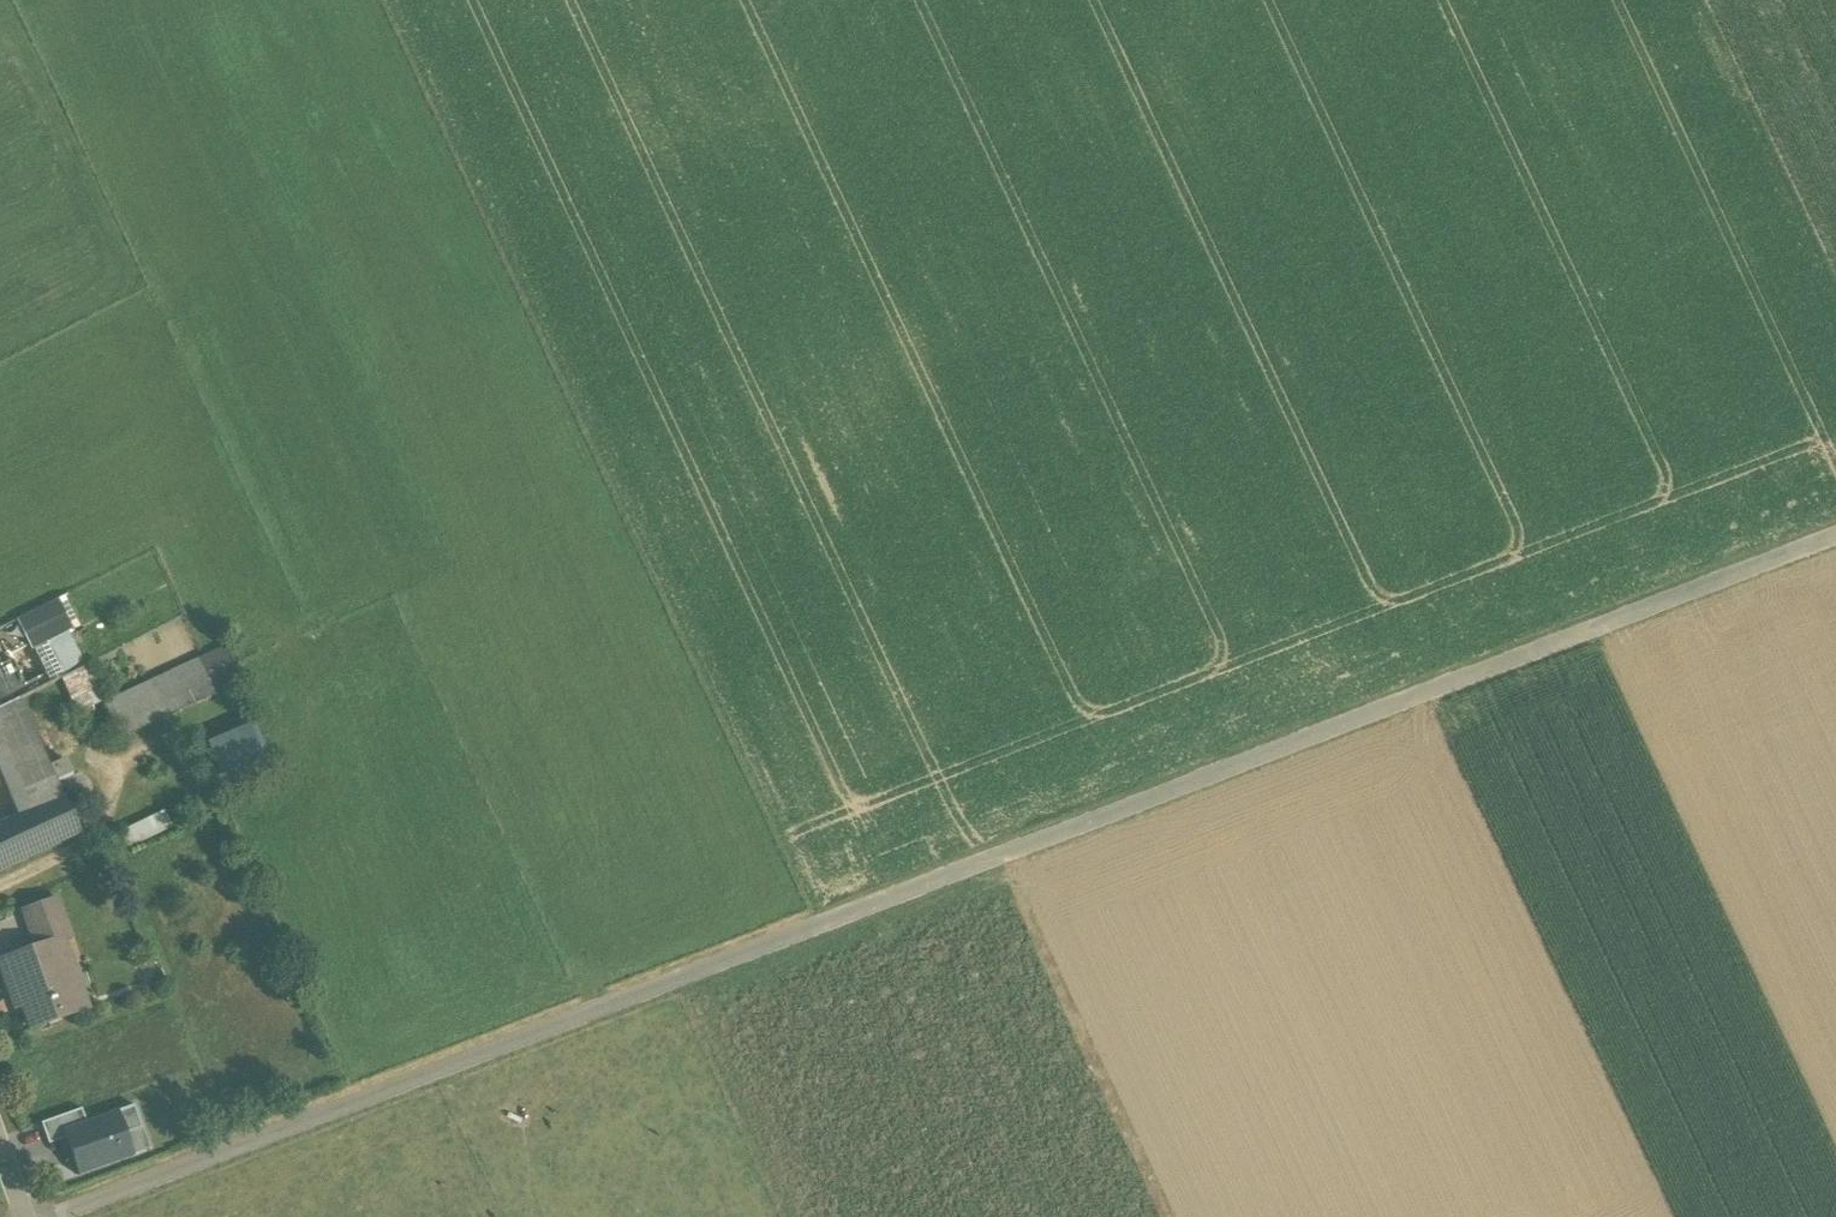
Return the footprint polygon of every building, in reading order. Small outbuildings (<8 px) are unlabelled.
[(59,602),(20,622),(32,646),(47,638),(68,628),(72,626),(59,602)] [(87,665),(68,628),(47,638),(66,675),(87,665)] [(201,662),(104,705),(120,742),(218,697),(201,662)] [(15,703),(0,674),(0,710),(15,703)] [(0,710),(0,768),(13,799),(54,778),(21,700),(15,703),(0,710)] [(211,743),(226,774),(270,753),(255,721),(211,743)] [(80,774),(57,785),(68,808),(91,797),(80,774)] [(13,799),(20,817),(0,827),(0,871),(80,833),(68,808),(57,785),(54,778),(13,799)] [(137,844),(174,827),(166,810),(129,827),(137,844)] [(56,900),(24,912),(37,949),(54,943),(70,938),(56,900)] [(37,949),(0,962),(12,994),(19,992),(32,1029),(79,1013),(54,943),(37,949)] [(87,1123),(62,1132),(65,1139),(78,1177),(135,1157),(127,1135),(142,1129),(134,1106),(87,1123)] [(82,1110),(41,1124),(49,1145),(65,1139),(62,1132),(87,1123),(82,1110)]
